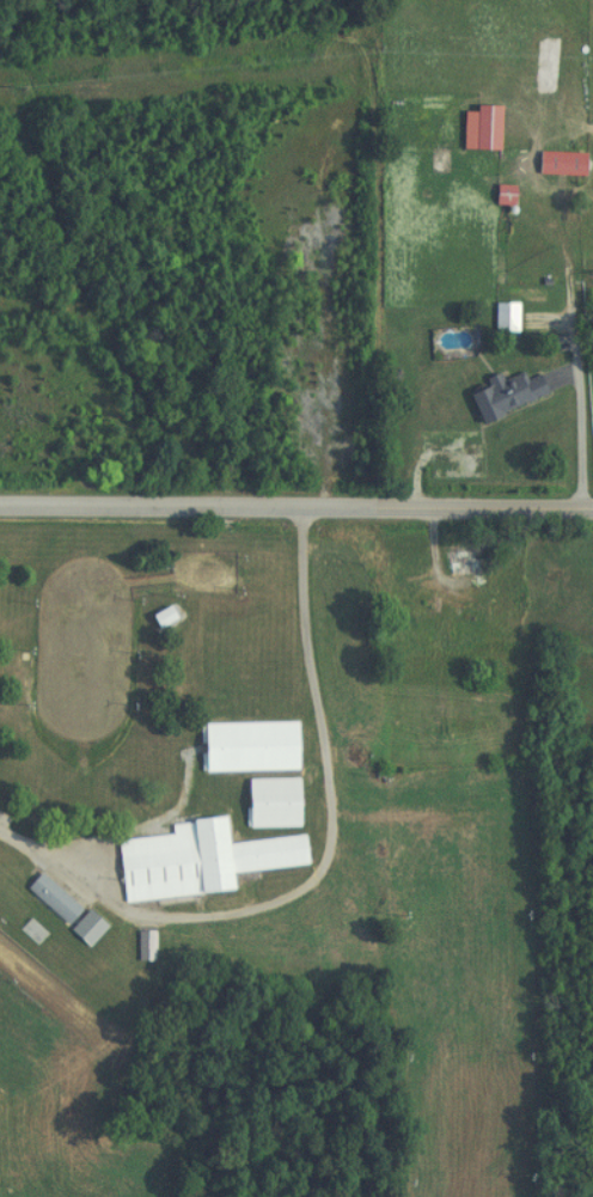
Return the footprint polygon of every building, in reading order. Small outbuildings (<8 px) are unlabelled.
[(490,106),(466,106),(466,111),(455,111),(455,151),(490,151),(490,106)] [(531,176),(577,176),(577,153),(531,153),(531,176)] [(511,334),(511,303),(488,303),(488,334),(511,334)] [(531,374),(519,379),(516,371),(494,379),(493,376),(459,389),(472,421),(539,395),(531,374)] [(478,571),(477,560),(467,561),(465,547),(438,550),(440,575),(478,571)] [(149,628),(168,620),(162,606),(143,614),(149,628)] [(194,722),(195,771),(289,771),(289,721),(194,722)] [(292,828),(291,778),(239,778),(239,828),(292,828)] [(224,893),(223,873),(300,866),(297,836),(219,843),(217,818),(164,822),(165,835),(110,840),(116,903),(224,893)] [(18,889),(60,926),(74,910),(32,873),(18,889)] [(147,962),(147,932),(131,932),(131,962),(147,962)]
